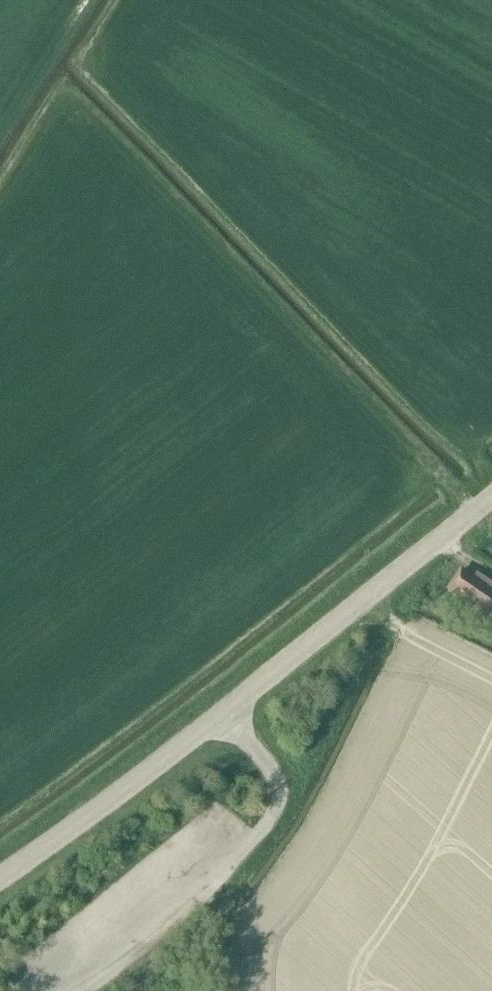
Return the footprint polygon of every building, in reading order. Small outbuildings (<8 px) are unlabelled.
[(477,576),(474,580),(462,572),(448,593),(466,605),(463,608),(491,628),(491,586),(477,576)]
